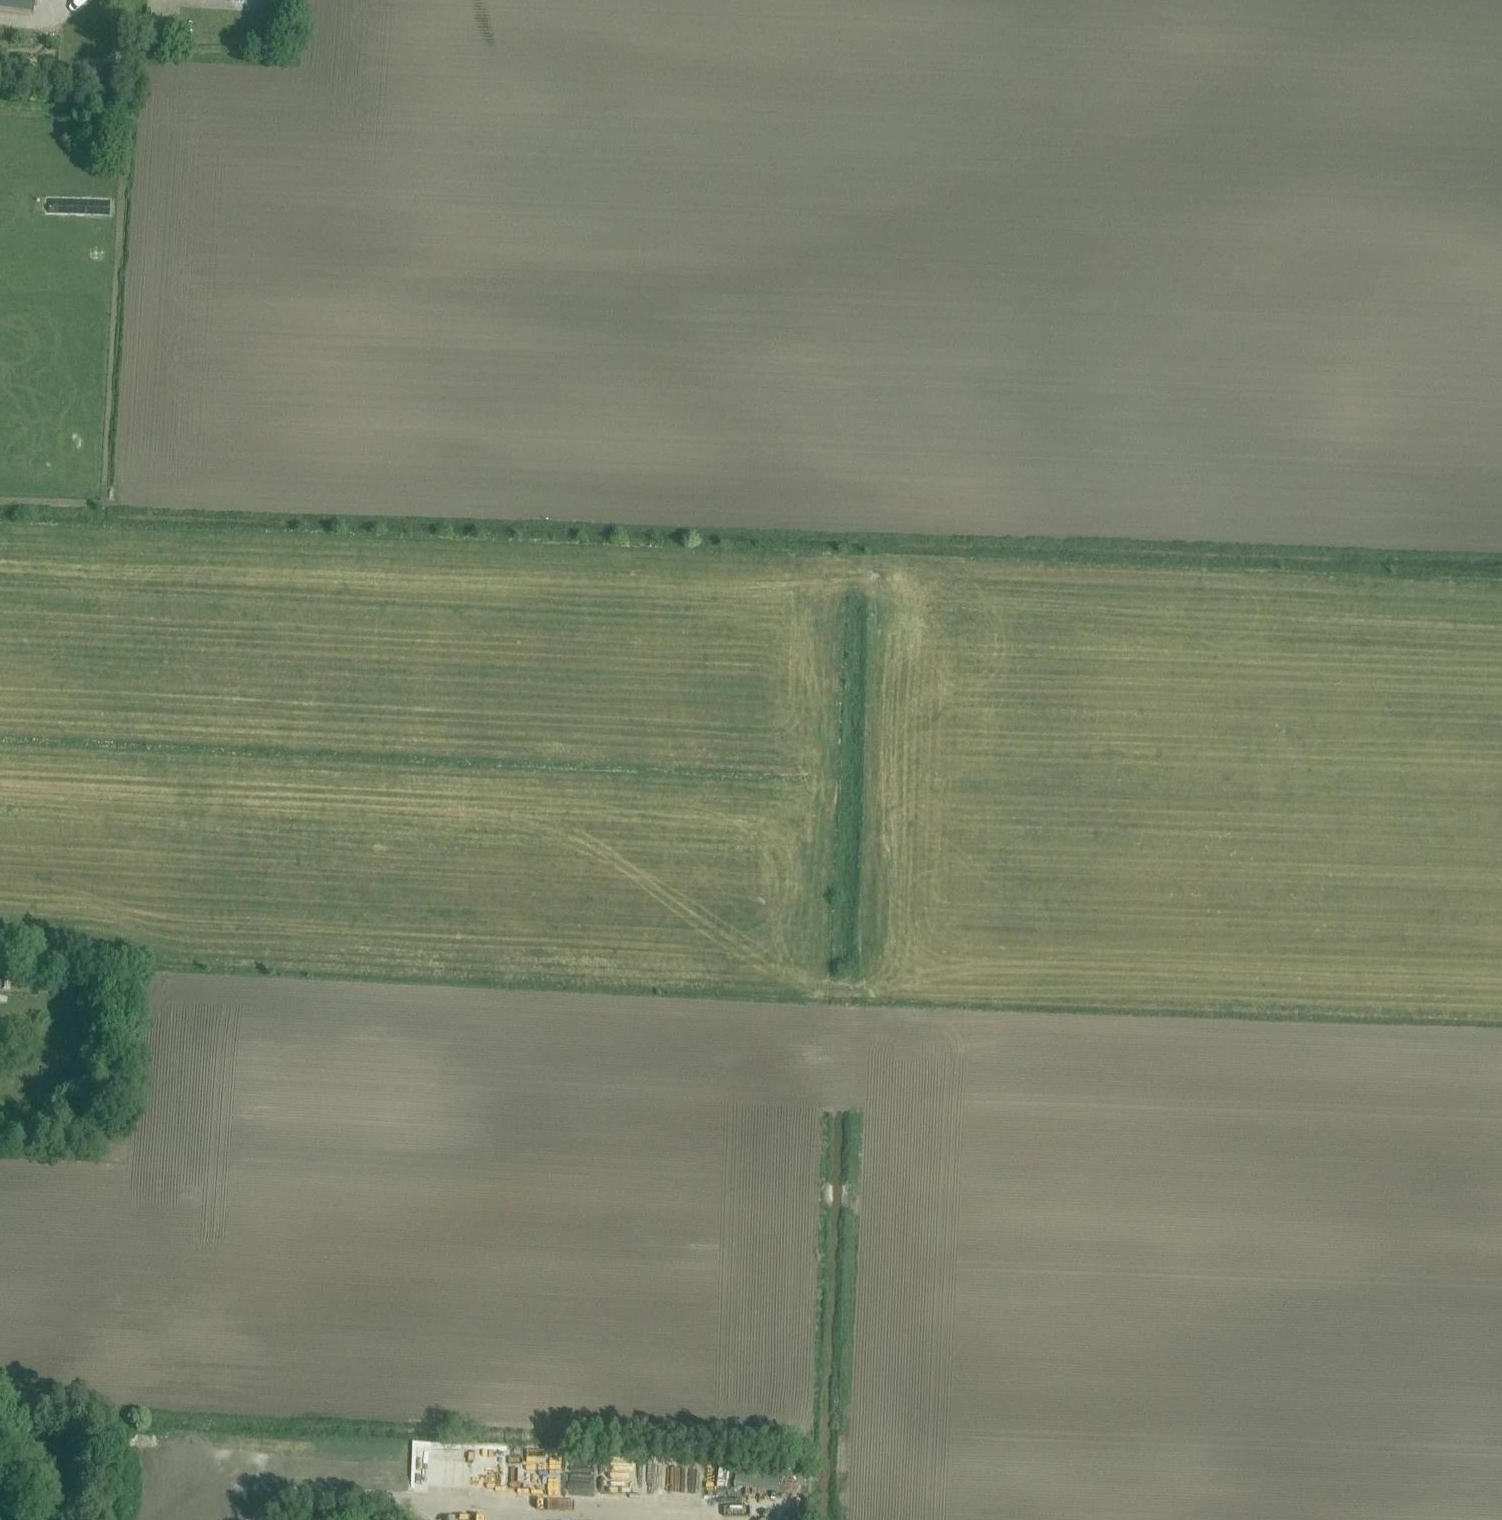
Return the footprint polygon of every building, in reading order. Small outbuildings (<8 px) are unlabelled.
[(34,14),(35,0),(0,0),(0,9),(34,14)] [(445,1444),(444,1477),(458,1477),(459,1444),(445,1444)] [(780,1473),(737,1468),(734,1496),(777,1501),(780,1473)]
